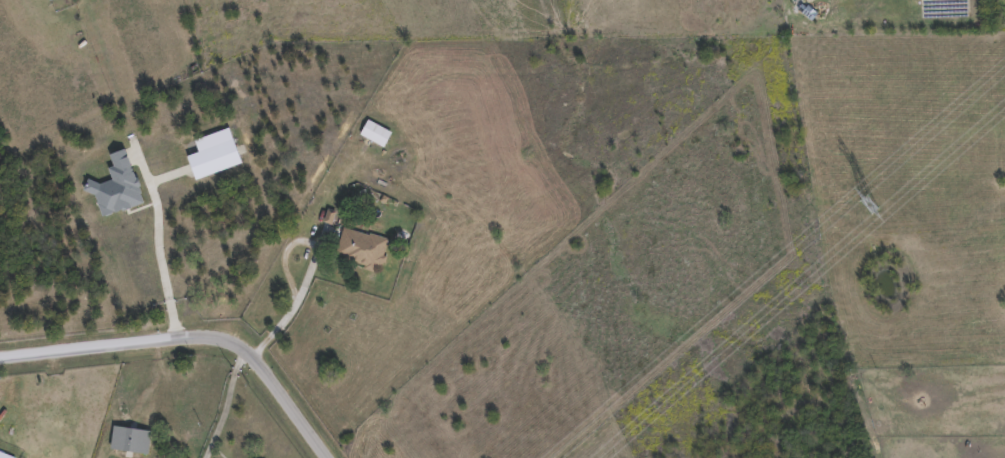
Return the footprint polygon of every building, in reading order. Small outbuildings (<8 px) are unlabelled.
[(359,133),(367,119),(391,131),(383,146),(359,133)] [(387,238),(380,267),(335,257),(342,227),(387,238)] [(147,453),(109,447),(113,424),(151,431),(147,453)]
